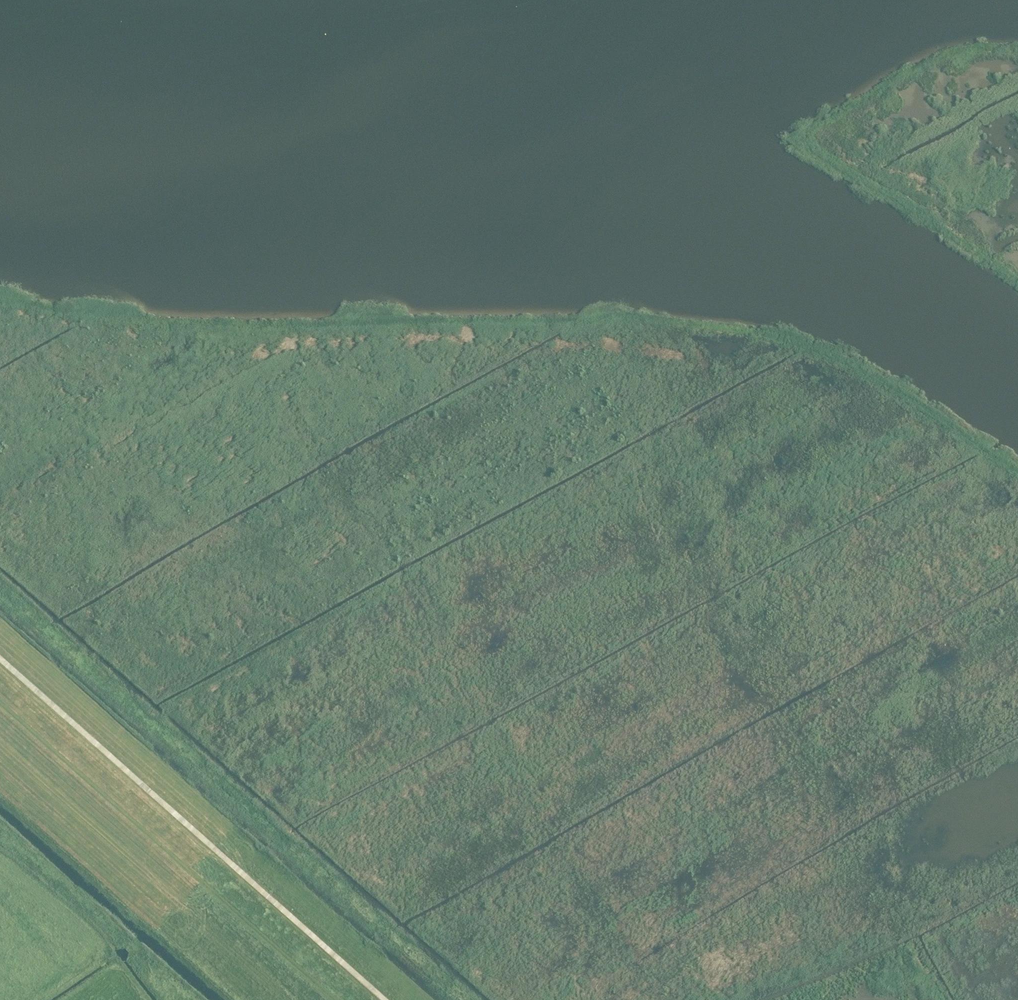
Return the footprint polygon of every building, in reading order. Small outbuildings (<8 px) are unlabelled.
[(160,362),(162,367),(173,363),(171,358),(160,362)]
